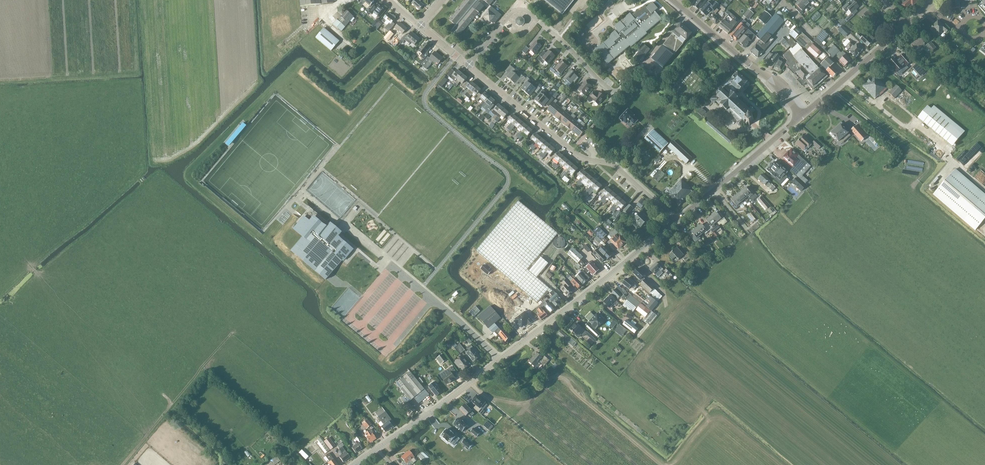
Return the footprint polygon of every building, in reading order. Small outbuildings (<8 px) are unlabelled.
[(420,2),(422,0),(415,0),(412,4),(419,10),(423,5),(420,2)] [(449,21),(454,24),(455,26),(451,31),(452,33),(458,38),(483,6),(476,0),(466,0),(449,21)] [(563,15),(575,0),(544,0),(563,15)] [(705,2),(707,0),(697,0),(696,1),(697,2),(694,6),(699,10),(705,2)] [(806,8),(798,0),(796,0),(795,1),(798,3),(796,5),(798,8),(796,10),(800,14),(806,8)] [(908,0),(902,5),(905,9),(911,4),(913,6),(920,0),(908,0)] [(952,9),(960,7),(961,7),(961,8),(965,7),(965,5),(966,4),(965,1),(974,0),(950,0),(952,9)] [(859,7),(854,2),(849,6),(847,4),(842,9),(846,12),(848,10),(852,14),(852,13),(854,15),(857,12),(856,10),(859,7)] [(610,38),(604,43),(609,49),(608,51),(605,53),(607,56),(610,54),(615,59),(630,46),(631,48),(647,34),(646,33),(662,20),(656,13),(655,12),(657,9),(658,10),(658,9),(652,3),(647,8),(645,6),(646,6),(645,6),(644,7),(644,8),(643,8),(642,9),(641,9),(639,10),(638,11),(637,11),(636,12),(635,13),(634,13),(633,14),(634,15),(632,17),(630,14),(614,27),(617,30),(609,36),(610,38)] [(708,3),(701,11),(702,12),(701,13),(703,14),(705,15),(708,12),(709,13),(712,9),(714,11),(719,6),(715,3),(712,7),(708,3)] [(375,5),(369,12),(372,15),(374,13),(380,18),(385,11),(386,11),(385,10),(385,11),(383,8),(382,8),(381,7),(382,7),(381,7),(378,5),(378,4),(378,5),(376,7),(375,5)] [(487,13),(483,17),(490,23),(491,22),(492,23),(493,23),(495,23),(497,21),(498,20),(499,19),(502,15),(493,8),(492,7),(491,7),(488,11),(489,11),(487,13)] [(717,9),(714,13),(709,18),(716,24),(721,19),(716,14),(719,10),(717,9)] [(821,25),(823,24),(829,31),(830,29),(834,33),(839,29),(821,9),(813,16),(821,25)] [(744,16),(749,20),(754,14),(749,10),(744,16)] [(878,19),(869,10),(862,18),(871,26),(878,19)] [(353,17),(346,11),(344,13),(342,11),(340,14),(342,15),(340,17),(341,17),(338,21),(335,18),(331,23),(341,32),(353,17)] [(728,16),(719,27),(728,34),(733,29),(737,24),(737,23),(729,16),(731,14),(728,11),(726,14),(728,16)] [(765,11),(759,19),(765,24),(771,16),(765,11)] [(388,13),(382,21),(388,26),(385,29),(388,32),(395,25),(392,23),(395,19),(395,18),(393,16),(392,16),(388,13)] [(760,40),(751,51),(752,52),(753,53),(753,54),(755,55),(756,56),(757,56),(758,58),(774,39),(771,37),(781,26),(784,22),(776,14),(773,18),(757,37),(760,40)] [(524,20),(522,18),(518,18),(516,21),(516,24),(519,27),(522,26),(524,24),(524,20)] [(735,29),(730,36),(737,41),(740,38),(748,29),(750,26),(744,20),(741,23),(736,30),(735,29)] [(930,29),(939,36),(943,31),(946,33),(949,30),(938,20),(936,23),(936,22),(930,29)] [(407,29),(400,23),(395,28),(394,26),(390,30),(398,36),(400,34),(401,36),(402,34),(403,34),(407,29)] [(652,58),(652,59),(663,68),(692,33),(689,30),(684,27),(681,24),(662,46),(664,47),(653,60),(652,58)] [(846,34),(848,31),(841,25),(839,27),(846,34)] [(797,27),(790,34),(815,57),(814,58),(820,63),(827,56),(824,53),(823,53),(801,33),(802,32),(797,27)] [(331,51),(339,41),(324,28),(316,38),(331,51)] [(751,41),(755,36),(748,30),(738,42),(739,42),(738,43),(741,46),(742,45),(745,48),(748,44),(751,41)] [(392,39),(395,36),(390,31),(387,35),(392,39)] [(405,35),(399,42),(402,44),(405,40),(410,44),(411,42),(415,45),(419,39),(411,32),(408,37),(405,35)] [(862,37),(859,34),(856,36),(860,40),(859,41),(863,44),(864,43),(868,47),(872,43),(871,42),(873,40),(873,38),(872,37),(870,37),(868,39),(864,35),(862,37)] [(803,46),(798,42),(796,44),(791,38),(786,43),(792,48),(789,51),(790,52),(784,57),(789,62),(786,65),(788,67),(787,68),(794,75),(799,79),(797,81),(803,87),(806,83),(813,90),(828,77),(826,75),(820,69),(821,68),(819,65),(815,60),(808,52),(806,55),(804,52),(805,51),(802,48),(803,46)] [(936,48),(931,42),(926,46),(925,44),(919,38),(915,42),(914,41),(910,44),(917,51),(923,46),(925,48),(927,47),(931,52),(936,48)] [(529,49),(526,46),(522,51),(525,54),(529,50),(536,55),(538,52),(537,51),(542,46),(540,45),(540,44),(538,42),(537,43),(536,41),(529,49)] [(853,45),(851,42),(847,46),(850,49),(851,47),(852,48),(849,51),(855,58),(863,50),(857,44),(853,47),(852,46),(853,45)] [(430,48),(425,44),(418,51),(422,55),(420,57),(424,60),(428,55),(426,54),(430,48)] [(644,45),(633,59),(639,64),(650,50),(644,45)] [(851,61),(843,52),(841,53),(840,52),(834,45),(827,52),(832,59),(837,54),(841,59),(839,61),(845,67),(851,61)] [(545,61),(548,64),(555,56),(549,51),(547,53),(544,51),(537,59),(543,64),(545,61)] [(427,70),(433,62),(435,63),(436,63),(438,64),(443,59),(435,52),(430,58),(428,57),(421,65),(427,70)] [(770,65),(773,62),(774,61),(776,62),(780,57),(776,54),(774,57),(770,54),(764,61),(770,65)] [(910,62),(903,54),(899,58),(900,59),(897,62),(894,58),(889,63),(891,66),(890,67),(890,68),(890,70),(891,70),(891,71),(892,71),(893,70),(894,69),(897,72),(902,67),(905,65),(906,66),(910,62)] [(829,57),(821,65),(827,71),(826,72),(833,78),(838,73),(830,65),(834,62),(829,57)] [(781,70),(783,65),(785,63),(779,60),(775,67),(781,70)] [(557,71),(561,74),(567,66),(561,61),(557,66),(555,63),(550,69),(555,73),(557,71)] [(917,70),(921,67),(918,61),(913,64),(917,70)] [(510,65),(506,71),(508,73),(506,74),(507,75),(508,76),(508,77),(507,77),(511,81),(517,73),(519,71),(516,69),(516,70),(510,65)] [(566,82),(566,81),(571,84),(573,81),(575,82),(578,78),(577,77),(578,77),(573,73),(574,72),(571,69),(563,79),(566,82)] [(452,73),(449,76),(454,81),(451,84),(453,85),(462,75),(457,71),(455,73),(454,71),(452,73)] [(517,73),(511,81),(515,84),(516,83),(517,83),(518,84),(519,82),(522,84),(523,82),(524,82),(526,79),(521,74),(520,75),(517,73)] [(751,108),(751,107),(751,108),(750,110),(747,107),(748,107),(747,107),(744,105),(745,104),(744,104),(741,102),(742,101),(741,101),(737,97),(738,96),(735,93),(737,90),(739,92),(748,83),(738,74),(735,77),(734,77),(732,79),(732,80),(730,83),(728,81),(724,85),(722,87),(724,89),(723,91),(720,91),(719,91),(719,92),(718,93),(717,93),(717,94),(717,97),(713,97),(712,96),(712,97),(712,98),(710,99),(709,99),(709,100),(710,100),(712,101),(712,103),(712,102),(713,102),(713,104),(716,104),(716,102),(716,103),(717,103),(721,106),(719,107),(725,112),(727,111),(730,114),(729,114),(730,115),(730,114),(732,116),(732,117),(733,117),(735,119),(735,120),(736,120),(738,122),(737,123),(737,125),(739,126),(741,126),(742,125),(744,122),(747,125),(748,124),(749,125),(750,125),(751,123),(752,123),(753,121),(754,121),(752,119),(753,118),(751,115),(753,113),(753,114),(753,113),(754,111),(755,111),(754,111),(751,108)] [(467,82),(465,81),(467,79),(462,75),(453,85),(456,88),(459,85),(458,84),(460,82),(462,84),(460,86),(463,88),(467,82)] [(879,96),(888,88),(875,75),(863,86),(875,99),(878,96),(879,96)] [(526,93),(533,83),(529,80),(530,79),(527,77),(526,79),(524,82),(526,84),(521,89),(526,93)] [(580,94),(581,93),(585,96),(592,87),(585,81),(581,86),(579,84),(574,91),(578,94),(580,94)] [(471,92),(476,86),(471,82),(469,84),(467,82),(463,88),(465,90),(467,88),(469,90),(467,92),(465,95),(467,97),(471,92)] [(533,83),(526,93),(530,96),(534,91),(537,93),(541,88),(542,86),(539,83),(537,86),(533,83)] [(889,93),(895,99),(902,91),(896,85),(889,93)] [(478,93),(481,90),(476,86),(471,92),(467,97),(469,98),(471,96),(472,96),(474,93),(476,96),(474,98),(476,100),(480,95),(478,93)] [(539,104),(547,94),(541,88),(537,93),(539,95),(535,100),(539,104)] [(605,97),(600,93),(598,95),(593,92),(589,96),(587,100),(590,102),(592,99),(599,105),(605,97)] [(485,103),(490,97),(488,96),(488,95),(486,93),(485,93),(485,94),(485,93),(482,96),(480,95),(476,100),(478,101),(480,99),(483,101),(478,108),(478,110),(477,111),(478,112),(481,108),(482,107),(485,103)] [(547,94),(539,104),(543,107),(546,104),(548,106),(554,99),(547,94)] [(485,103),(482,107),(486,111),(485,112),(487,114),(488,113),(490,111),(495,105),(493,103),(495,102),(494,101),(495,101),(495,100),(493,98),(492,99),(490,97),(485,103)] [(552,114),(558,106),(555,104),(558,101),(556,100),(554,103),(547,110),(552,114)] [(499,115),(504,109),(499,105),(497,107),(495,105),(490,111),(488,113),(494,117),(492,119),(492,121),(492,122),(499,114),(499,115)] [(557,118),(565,108),(564,106),(561,109),(558,106),(552,114),(557,118)] [(934,106),(931,109),(927,106),(918,118),(953,147),(965,131),(934,106)] [(561,122),(568,114),(565,112),(567,109),(565,108),(557,118),(556,118),(561,122)] [(701,108),(697,113),(702,116),(705,118),(708,115),(705,113),(706,112),(701,108)] [(492,122),(491,123),(494,125),(497,122),(500,119),(499,119),(501,116),(504,119),(509,113),(504,109),(499,115),(499,114),(492,122)] [(628,110),(627,111),(627,110),(624,113),(625,114),(621,119),(620,120),(623,122),(624,121),(626,124),(629,122),(630,121),(629,121),(630,120),(634,124),(637,121),(633,117),(634,116),(628,110)] [(566,126),(574,115),(573,114),(571,117),(568,114),(561,122),(566,126)] [(509,130),(513,125),(518,119),(513,115),(508,121),(511,123),(506,130),(507,131),(509,130)] [(570,130),(577,122),(574,119),(576,117),(574,115),(566,126),(570,130)] [(511,131),(515,126),(518,129),(523,123),(518,119),(513,125),(509,130),(511,131)] [(575,133),(584,123),(582,122),(580,124),(577,122),(570,130),(575,133)] [(245,125),(243,123),(226,144),(228,146),(245,125)] [(523,132),(528,127),(523,123),(518,129),(521,131),(515,138),(516,140),(518,138),(521,135),(523,132)] [(584,123),(575,133),(580,137),(586,129),(583,127),(585,124),(584,123)] [(857,124),(851,130),(858,138),(861,135),(864,139),(868,136),(857,124)] [(831,133),(831,134),(838,142),(839,142),(844,137),(846,140),(850,136),(848,134),(848,133),(841,125),(840,125),(837,128),(836,128),(837,129),(835,130),(831,133)] [(528,127),(523,132),(528,136),(533,131),(528,127)] [(669,144),(650,127),(642,136),(660,153),(669,144)] [(536,144),(541,138),(536,134),(531,140),(536,144)] [(812,145),(807,140),(808,139),(804,136),(799,141),(799,140),(796,144),(803,150),(806,147),(808,149),(812,145)] [(541,147),(545,142),(541,138),(536,144),(541,147)] [(822,145),(816,140),(812,144),(819,149),(822,145)] [(540,158),(546,151),(550,146),(545,142),(541,147),(544,150),(538,156),(540,158)] [(673,142),(668,147),(686,164),(692,158),(673,142)] [(542,160),(548,153),(551,155),(555,150),(550,146),(546,151),(540,158),(542,160)] [(794,167),(796,169),(800,172),(808,163),(803,159),(799,155),(792,149),(788,153),(788,152),(783,158),(794,167)] [(559,163),(564,157),(559,153),(554,159),(559,163)] [(557,170),(561,164),(564,166),(568,161),(564,157),(559,163),(557,165),(554,168),(557,170)] [(564,176),(573,165),(568,161),(564,166),(567,169),(560,177),(563,179),(565,176),(564,176)] [(680,162),(675,169),(685,176),(690,169),(680,162)] [(770,167),(767,170),(772,175),(771,177),(780,185),(788,177),(785,175),(788,172),(781,166),(780,167),(774,162),(771,165),(770,164),(768,166),(770,167)] [(566,178),(571,172),(573,174),(578,169),(573,165),(564,176),(565,176),(565,177),(566,178)] [(583,180),(588,174),(583,170),(578,176),(581,178),(577,184),(579,185),(581,182),(583,180)] [(934,194),(976,230),(984,220),(984,196),(955,170),(934,194)] [(588,184),(593,178),(588,174),(583,180),(588,184)] [(768,182),(770,180),(763,174),(759,179),(768,188),(768,187),(772,191),(776,188),(772,184),(771,185),(768,182)] [(810,181),(804,175),(802,179),(808,184),(810,181)] [(586,192),(584,195),(586,196),(588,193),(593,188),(595,185),(598,182),(593,178),(588,184),(591,186),(586,192)] [(796,178),(792,182),(794,184),(802,191),(806,186),(803,183),(796,178)] [(690,188),(687,185),(681,180),(677,185),(667,196),(679,207),(692,192),(689,189),(690,188)] [(590,195),(595,190),(598,192),(602,187),(598,182),(593,188),(588,193),(590,195)] [(603,198),(599,204),(600,205),(601,204),(607,197),(612,192),(607,188),(602,193),(605,196),(603,198)] [(743,191),(741,192),(750,202),(752,205),(754,202),(752,200),(757,196),(750,188),(749,190),(748,189),(747,188),(746,188),(745,188),(744,188),(742,190),(743,191)] [(748,204),(750,202),(741,192),(740,191),(738,193),(739,194),(736,196),(743,204),(745,202),(748,204)] [(609,199),(612,202),(617,196),(612,192),(607,197),(601,204),(603,206),(609,199)] [(622,200),(617,196),(612,202),(615,204),(610,209),(613,211),(622,200)] [(732,201),(730,203),(736,210),(740,206),(743,204),(736,196),(732,200),(732,201)] [(758,200),(763,206),(766,209),(769,206),(766,203),(761,197),(759,198),(760,199),(758,200)] [(626,204),(622,200),(613,211),(614,212),(619,207),(622,210),(626,204)] [(537,303),(549,292),(550,293),(553,291),(537,278),(549,264),(539,256),(558,234),(518,201),(476,251),(537,303)] [(629,205),(624,211),(622,213),(625,215),(627,213),(627,214),(632,208),(629,205)] [(291,250),(291,251),(294,253),(297,256),(303,261),(321,276),(324,279),(325,279),(326,280),(326,279),(332,272),(342,261),(344,263),(355,251),(353,250),(349,246),(345,243),(340,240),(344,236),(341,233),(335,229),(311,208),(294,229),(303,236),(291,250)] [(649,220),(642,212),(634,220),(634,221),(631,223),(636,228),(639,226),(641,227),(649,220)] [(711,217),(716,223),(719,221),(720,222),(725,218),(720,213),(718,215),(716,213),(711,217)] [(747,216),(752,222),(755,220),(750,213),(747,216)] [(708,223),(706,225),(710,230),(712,233),(720,227),(716,223),(711,217),(709,218),(708,217),(706,219),(707,220),(706,221),(708,223)] [(710,230),(706,225),(703,227),(702,224),(697,228),(702,235),(704,233),(705,234),(710,230)] [(592,232),(597,236),(601,241),(607,235),(598,226),(592,232)] [(699,237),(702,235),(697,228),(692,232),(694,235),(691,237),(695,242),(700,238),(699,237)] [(626,242),(621,237),(623,235),(616,229),(615,230),(618,233),(615,236),(619,240),(618,242),(622,246),(626,242)] [(618,233),(615,230),(609,236),(612,239),(610,241),(619,249),(622,246),(618,242),(619,240),(615,236),(618,233)] [(382,233),(377,237),(381,241),(386,237),(382,233)] [(566,243),(566,242),(566,240),(565,239),(565,238),(564,237),(563,237),(562,236),(561,236),(559,236),(558,237),(557,237),(556,238),(555,239),(555,240),(554,241),(554,242),(554,243),(555,244),(555,246),(556,246),(558,248),(559,248),(560,248),(561,248),(562,248),(563,247),(564,247),(565,246),(566,245),(566,243)] [(598,250),(606,258),(607,260),(612,255),(601,245),(597,249),(598,250)] [(567,254),(570,256),(578,264),(580,266),(584,270),(587,273),(589,271),(593,276),(596,273),(597,274),(601,270),(601,269),(594,261),(591,264),(589,262),(585,265),(581,261),(583,258),(572,248),(567,254)] [(686,262),(692,257),(688,252),(684,255),(677,248),(672,252),(672,253),(669,256),(672,260),(676,257),(679,260),(682,257),(686,262)] [(601,263),(606,258),(598,250),(593,254),(601,263)] [(384,265),(387,263),(380,257),(378,259),(384,265)] [(657,263),(650,269),(655,275),(656,275),(658,277),(662,273),(661,272),(663,270),(657,263)] [(481,269),(488,275),(492,271),(490,270),(491,269),(487,265),(486,266),(484,265),(481,269)] [(638,268),(633,274),(640,280),(639,281),(641,284),(650,293),(651,293),(653,295),(659,300),(662,296),(654,289),(645,280),(645,279),(643,277),(645,275),(642,272),(641,271),(638,268)] [(668,268),(664,272),(671,278),(675,274),(668,268)] [(576,278),(583,285),(587,281),(587,280),(590,278),(583,271),(576,278)] [(583,285),(576,278),(573,280),(569,275),(567,277),(569,279),(568,279),(571,282),(574,287),(576,286),(578,289),(583,285)] [(627,279),(622,284),(629,289),(631,287),(634,290),(637,287),(633,284),(627,279)] [(567,296),(573,291),(569,287),(571,285),(567,280),(562,284),(565,286),(561,290),(567,296)] [(397,289),(400,291),(402,289),(405,291),(409,286),(403,281),(397,289)] [(344,316),(361,293),(349,284),(332,306),(344,316)] [(613,293),(612,294),(618,300),(620,297),(623,300),(624,299),(626,301),(623,306),(632,314),(635,310),(645,318),(643,320),(647,323),(655,314),(652,311),(651,311),(640,303),(629,294),(627,297),(626,296),(628,294),(623,289),(622,290),(619,287),(616,290),(614,291),(613,291),(613,292),(613,293)] [(559,303),(562,300),(556,293),(556,294),(553,291),(550,293),(553,297),(549,300),(556,307),(560,303),(559,303)] [(510,299),(515,304),(521,297),(517,293),(510,299)] [(636,294),(633,297),(646,307),(649,303),(645,300),(644,300),(636,294)] [(611,295),(604,302),(609,308),(613,304),(615,306),(618,304),(616,301),(611,295)] [(649,295),(646,298),(651,302),(646,307),(651,311),(652,311),(658,303),(658,302),(657,302),(651,297),(649,295)] [(496,307),(511,321),(519,313),(504,299),(496,307)] [(515,303),(520,310),(529,303),(526,299),(523,301),(521,299),(515,303)] [(540,305),(543,308),(544,307),(544,308),(545,307),(550,313),(555,309),(550,303),(548,305),(545,301),(540,305)] [(480,308),(477,303),(471,307),(474,312),(480,308)] [(505,342),(511,337),(505,330),(502,332),(495,324),(501,318),(490,306),(478,317),(493,334),(495,332),(501,339),(502,338),(505,342)] [(543,311),(541,309),(541,308),(538,310),(540,313),(538,316),(541,320),(547,316),(544,311),(543,311)] [(515,320),(514,321),(517,326),(518,324),(522,329),(524,326),(525,327),(527,325),(528,326),(533,322),(525,311),(515,319),(515,320)] [(596,329),(605,320),(597,313),(595,316),(591,312),(585,318),(592,325),(596,329)] [(627,320),(623,325),(635,334),(638,329),(627,320)] [(576,323),(571,329),(575,333),(574,334),(579,338),(582,335),(584,337),(586,335),(594,342),(597,338),(589,331),(587,332),(585,331),(576,323)] [(588,323),(585,326),(598,338),(600,335),(588,323)] [(620,325),(615,330),(622,336),(626,330),(620,325)] [(565,340),(568,337),(561,331),(558,334),(565,340)] [(457,346),(463,353),(465,350),(460,344),(457,346)] [(472,345),(467,349),(469,351),(467,353),(474,362),(480,357),(473,348),(474,347),(472,345)] [(463,353),(457,346),(455,348),(460,355),(463,353)] [(441,362),(448,358),(444,351),(437,355),(441,362)] [(544,367),(550,360),(544,356),(543,358),(537,353),(529,362),(535,367),(538,369),(542,365),(544,367)] [(462,357),(456,362),(463,371),(470,366),(462,357)] [(456,372),(452,367),(446,371),(448,374),(442,378),(447,384),(450,382),(450,383),(453,381),(452,380),(455,378),(453,375),(456,372)] [(396,384),(406,395),(408,398),(405,401),(407,403),(408,403),(410,401),(414,398),(419,404),(429,395),(424,389),(410,372),(396,384)] [(435,382),(428,387),(436,397),(436,396),(437,397),(440,394),(441,392),(438,388),(439,387),(434,381),(435,382)] [(361,402),(369,396),(366,393),(359,399),(361,402)] [(411,406),(408,403),(407,403),(405,401),(408,398),(406,395),(401,399),(405,405),(403,406),(406,410),(405,411),(409,416),(411,416),(413,413),(415,411),(411,406)] [(474,400),(472,402),(477,405),(474,408),(482,415),(484,412),(481,408),(485,403),(485,402),(482,399),(482,400),(477,396),(476,396),(476,397),(474,399),(474,398),(474,399),(474,400)] [(461,409),(460,410),(466,416),(468,414),(471,417),(475,414),(465,405),(463,407),(462,407),(461,408),(461,409)] [(393,427),(389,422),(391,420),(385,412),(383,408),(375,414),(378,417),(384,425),(381,427),(385,432),(393,427)] [(459,418),(453,424),(454,425),(454,424),(456,427),(456,428),(459,430),(460,430),(462,432),(463,432),(468,426),(465,423),(462,421),(459,418)] [(367,429),(372,425),(367,420),(362,424),(367,429)] [(487,421),(483,426),(489,431),(493,426),(487,421)] [(474,428),(471,432),(477,437),(480,434),(480,433),(474,428)] [(444,433),(442,436),(444,438),(443,438),(448,442),(448,441),(450,443),(451,443),(454,446),(457,442),(460,439),(456,435),(455,436),(453,435),(453,434),(454,434),(450,431),(450,432),(447,430),(447,429),(445,432),(444,432),(444,433)] [(367,437),(366,438),(370,443),(376,439),(372,434),(374,433),(372,430),(370,431),(370,430),(365,434),(367,437)] [(324,455),(330,450),(321,438),(315,443),(324,455)] [(329,438),(324,441),(331,450),(335,446),(329,438)] [(465,439),(462,443),(469,448),(469,449),(470,449),(473,445),(472,445),(465,439)] [(356,453),(362,449),(357,441),(354,443),(356,445),(352,448),(356,453)] [(345,451),(342,447),(344,446),(342,442),(337,446),(339,450),(340,449),(343,453),(344,454),(339,457),(343,463),(350,457),(345,451)] [(422,453),(421,453),(421,454),(427,459),(430,456),(424,450),(422,453)] [(414,457),(409,451),(401,457),(404,461),(401,464),(402,464),(411,464),(409,462),(414,457)] [(334,459),(329,453),(326,456),(328,458),(327,458),(330,462),(328,463),(329,464),(338,464),(334,459)]
